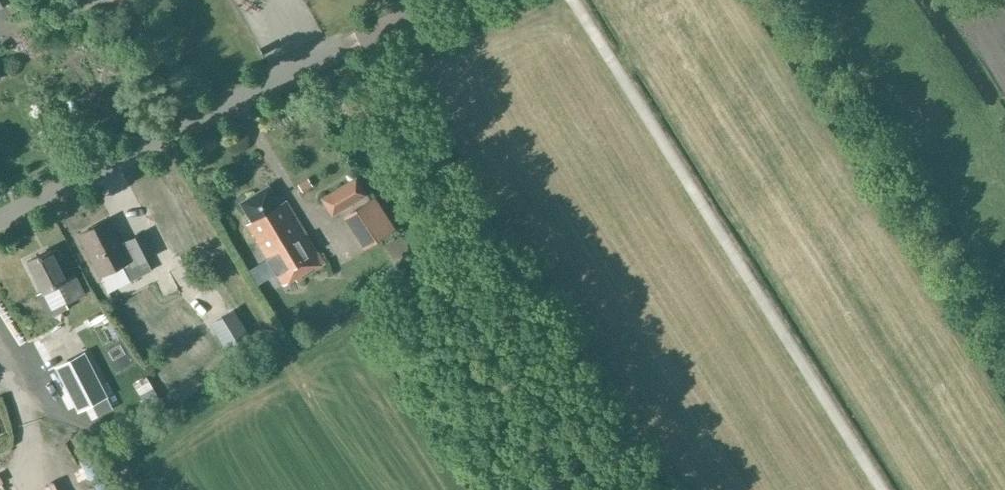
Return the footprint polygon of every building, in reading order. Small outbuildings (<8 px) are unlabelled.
[(317,180),(313,175),(308,178),(307,176),(296,183),(302,191),(312,185),(311,184),(317,180)] [(367,196),(355,177),(320,198),(331,217),(367,196)] [(324,264),(290,208),(288,210),(283,202),(279,205),(267,186),(240,203),(251,221),(246,225),(282,285),(294,278),(296,281),(324,264)] [(395,229),(374,196),(359,206),(380,238),(395,229)] [(108,220),(78,235),(108,293),(151,271),(145,260),(154,255),(142,233),(120,244),(108,220)] [(342,254),(362,254),(362,242),(342,242),(342,254)] [(49,250),(27,262),(42,292),(35,296),(49,323),(69,312),(65,305),(85,294),(75,274),(64,280),(49,250)] [(170,269),(156,276),(164,291),(177,284),(170,269)] [(96,310),(70,326),(85,351),(111,335),(96,310)] [(211,324),(229,355),(251,342),(232,311),(211,324)] [(84,354),(56,368),(79,414),(107,400),(84,354)]
